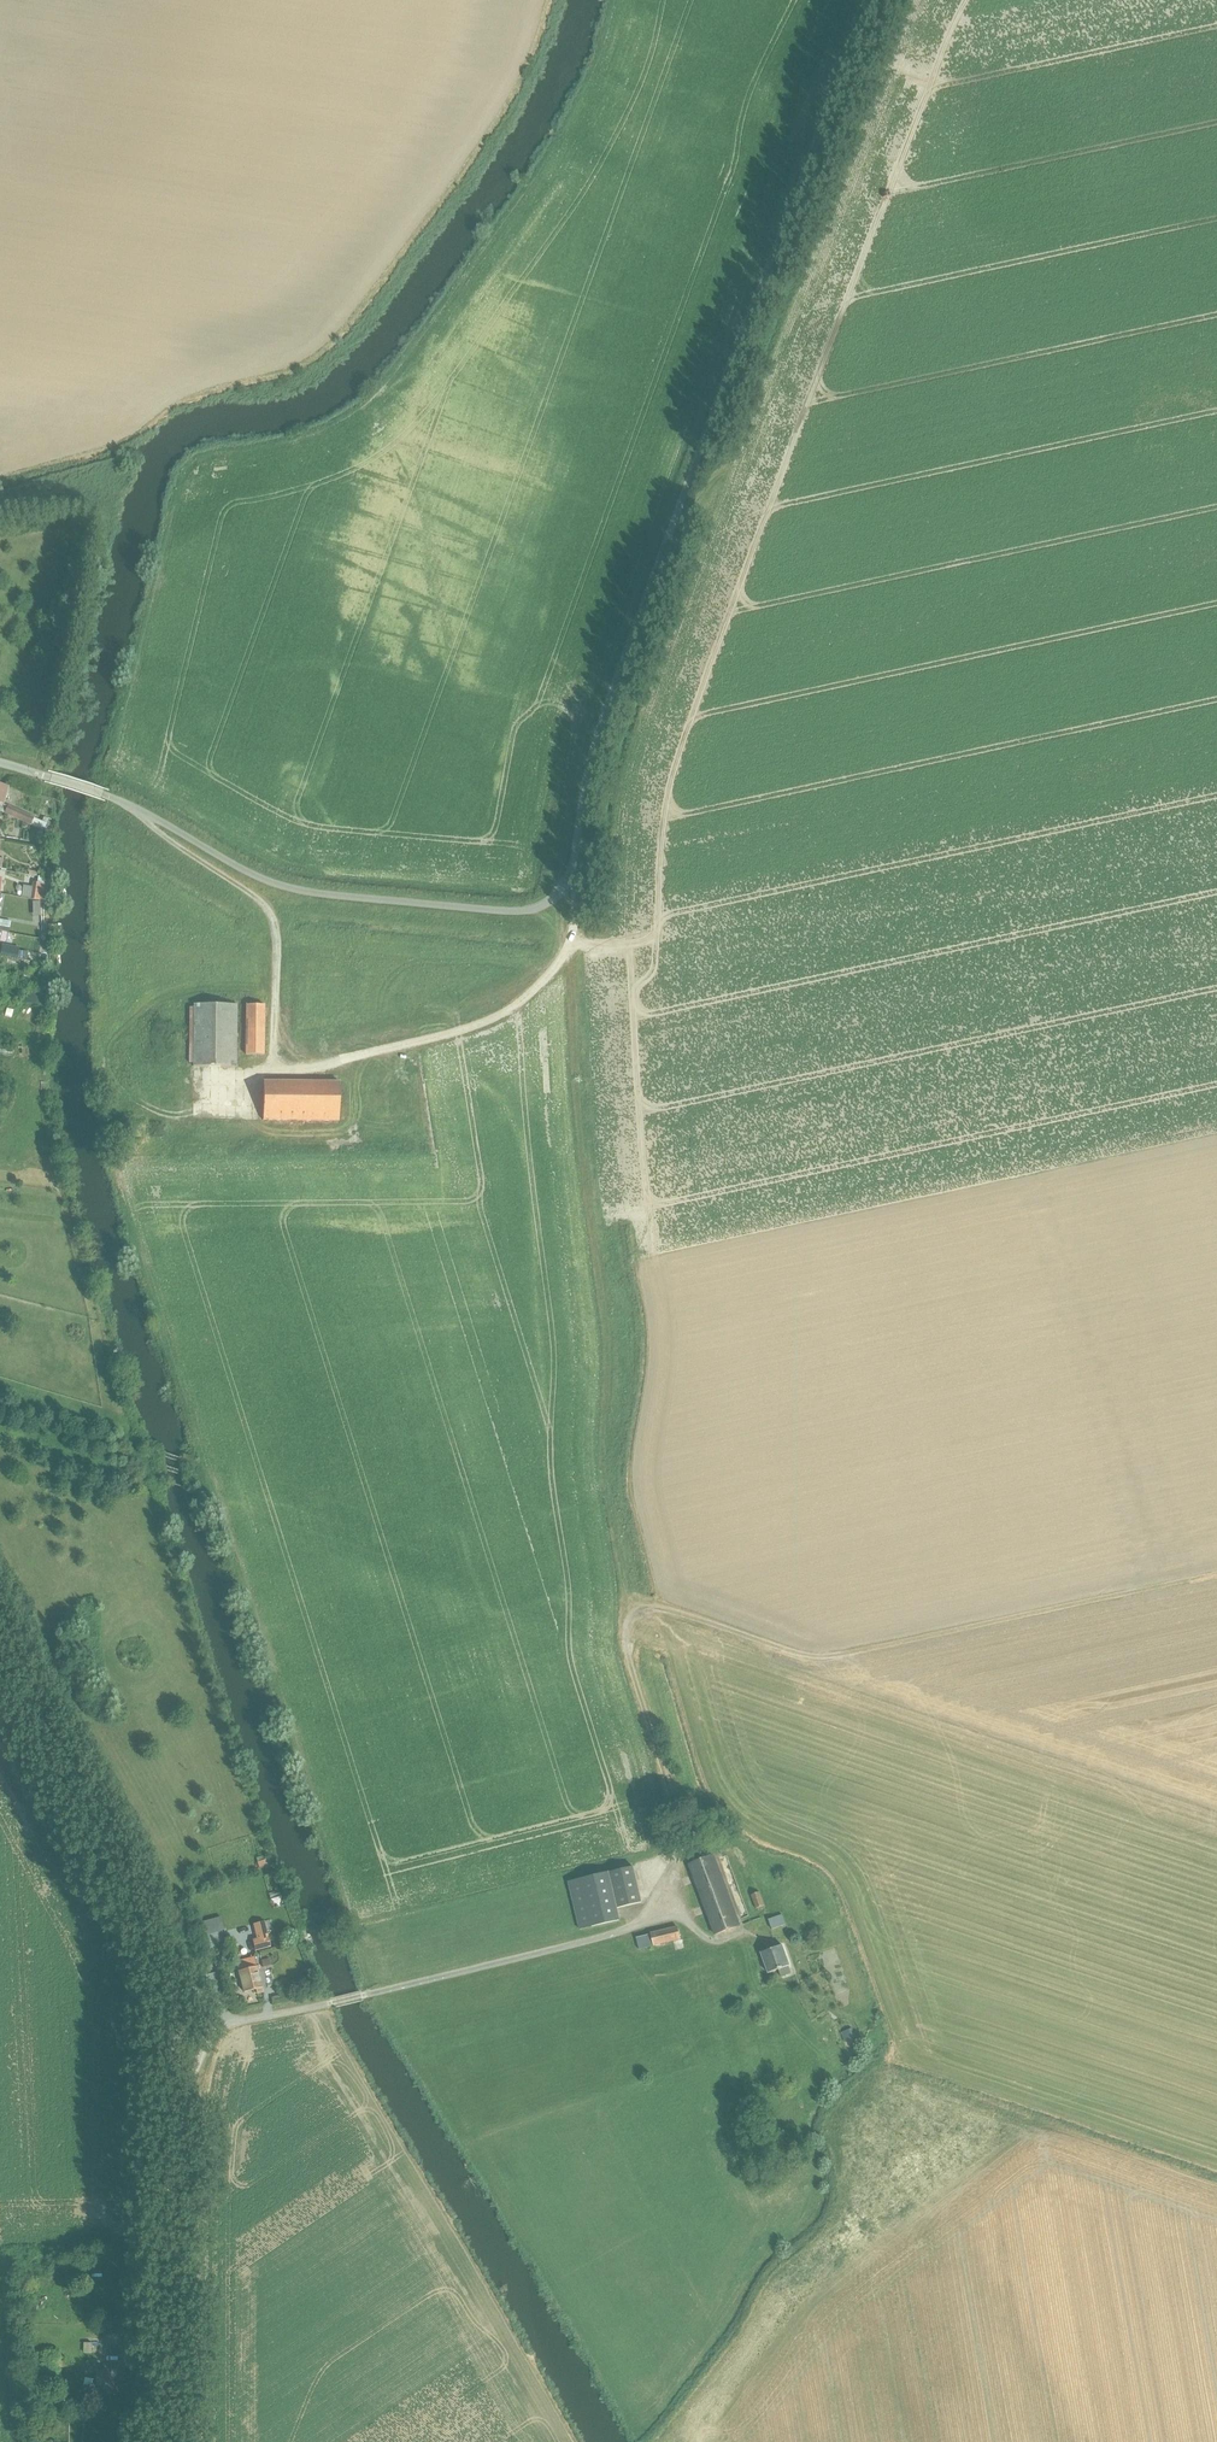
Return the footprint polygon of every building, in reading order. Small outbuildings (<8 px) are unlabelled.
[(3,804),(9,787),(0,784),(0,803),(3,804)] [(5,813),(31,825),(45,831),(50,820),(45,818),(44,822),(8,806),(5,813)] [(32,901),(44,902),(46,885),(34,883),(32,901)] [(9,932),(11,922),(0,920),(0,930),(9,932)] [(0,956),(17,959),(19,950),(2,947),(0,956)] [(30,967),(31,963),(25,962),(25,961),(0,957),(0,962),(30,967)] [(14,978),(40,982),(41,975),(15,971),(14,978)] [(23,987),(38,989),(39,983),(24,981),(23,987)] [(45,992),(22,989),(20,1003),(43,1006),(45,992)] [(193,1067),(236,1067),(237,1005),(194,1004),(193,1067)] [(246,1055),(264,1055),(265,1005),(247,1005),(246,1055)] [(16,1015),(17,1007),(9,1006),(8,1014),(16,1015)] [(263,1120),(339,1121),(340,1082),(264,1081),(263,1120)] [(689,1865),(715,1935),(740,1926),(714,1856),(689,1865)] [(261,1871),(272,1867),(269,1860),(258,1863),(261,1871)] [(617,1909),(642,1903),(633,1867),(569,1882),(580,1930),(620,1920),(617,1909)] [(756,1885),(748,1888),(755,1907),(763,1904),(756,1885)] [(769,1920),(772,1930),(786,1925),(782,1915),(769,1920)] [(255,1951),(271,1947),(264,1921),(254,1924),(257,1938),(253,1940),(255,1951)] [(637,1938),(640,1950),(680,1940),(677,1927),(651,1933),(652,1934),(637,1938)] [(763,1957),(766,1967),(770,1977),(781,1973),(784,1980),(792,1977),(790,1970),(791,1970),(784,1949),(763,1957)] [(262,1960),(265,1969),(274,1966),(270,1957),(262,1960)] [(251,1959),(237,1963),(245,1992),(256,1989),(257,1993),(264,1991),(258,1969),(260,1968),(260,1967),(260,1966),(253,1967),(251,1959)] [(278,1986),(280,1994),(291,1990),(288,1983),(278,1986)] [(857,2043),(859,2042),(852,2027),(840,2032),(847,2048),(849,2047),(852,2054),(860,2050),(857,2043)] [(126,2382),(126,2365),(105,2365),(103,2395),(122,2395),(122,2382),(126,2382)]
